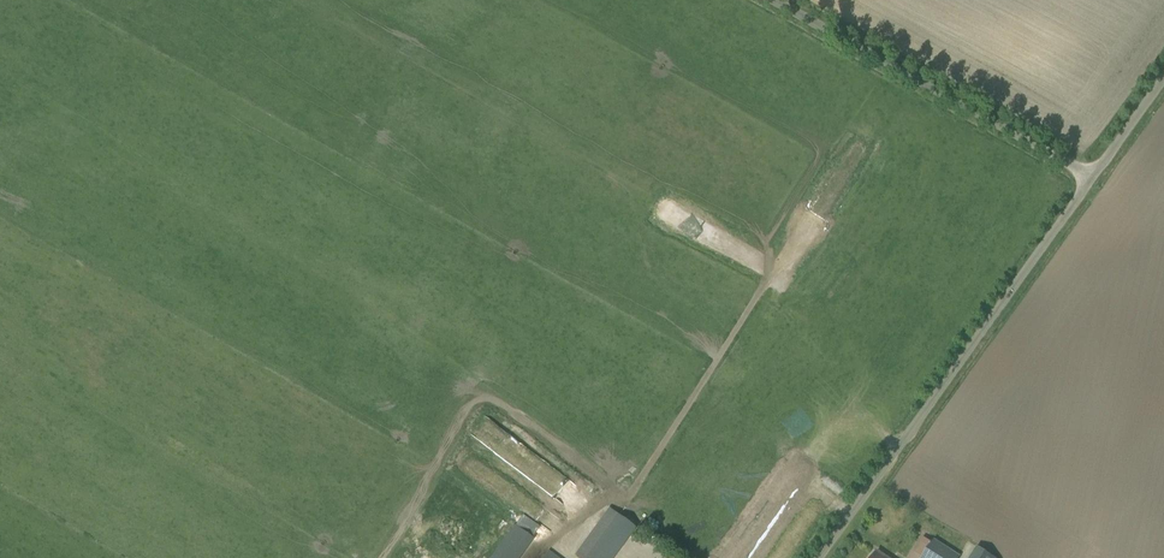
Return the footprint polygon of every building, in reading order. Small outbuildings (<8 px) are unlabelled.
[(575,554),(580,557),(613,557),(635,527),(609,508),(575,554)] [(521,517),(517,522),(515,525),(532,537),(539,527),(523,514),(521,517)] [(534,539),(514,525),(490,557),(520,557),(534,539)] [(934,538),(921,557),(961,557),(960,557),(961,556),(934,538)] [(549,550),(543,557),(560,557),(549,550)]
